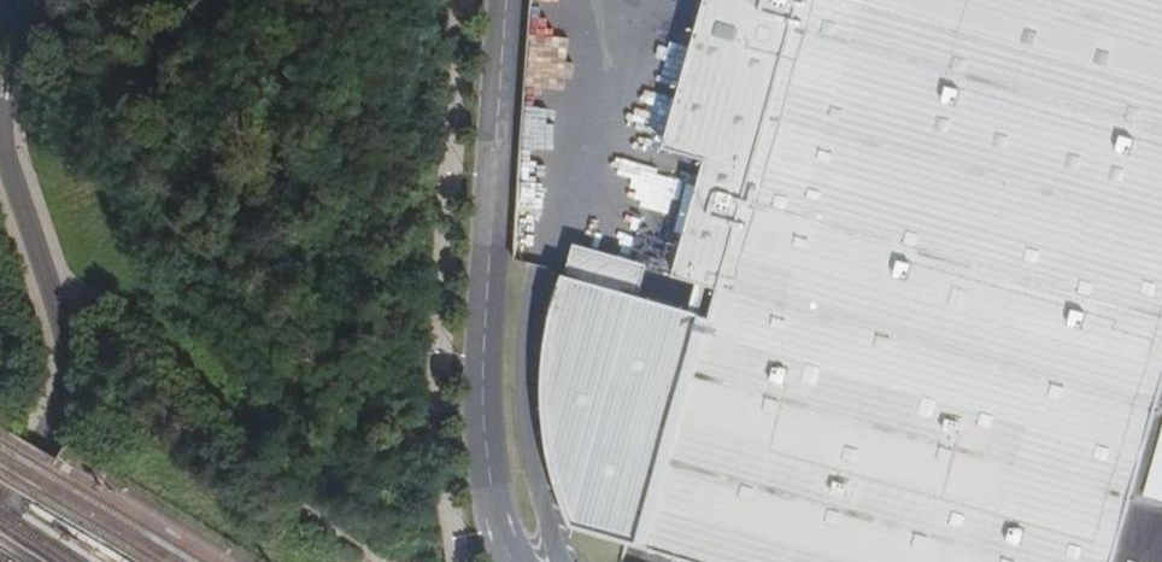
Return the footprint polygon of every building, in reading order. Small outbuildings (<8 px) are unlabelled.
[(665,146),(708,159),(675,270),(720,283),(712,310),(636,288),(565,268),(563,267),(550,311),(547,322),(545,333),(542,355),(541,378),(541,402),(543,425),(545,448),(569,525),(700,561),(1161,561),(1161,0),(707,0),(665,146)] [(573,237),(565,268),(636,288),(645,258),(573,237)]
